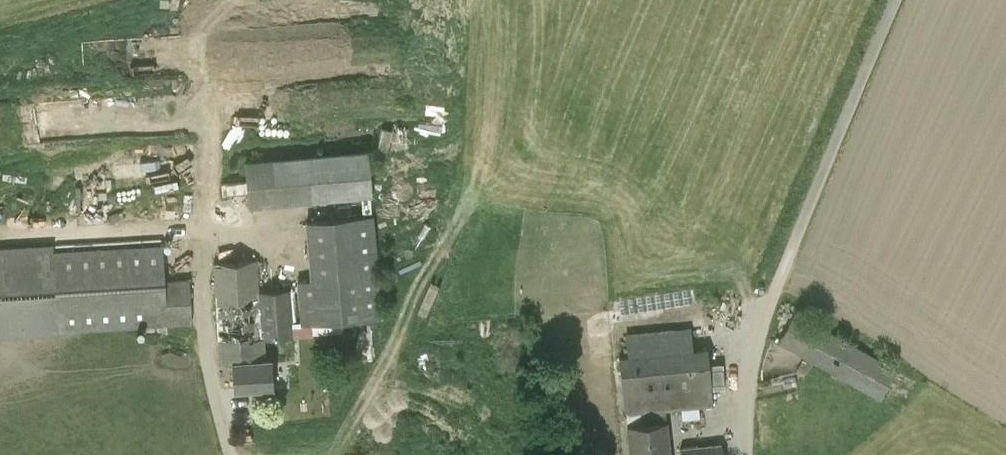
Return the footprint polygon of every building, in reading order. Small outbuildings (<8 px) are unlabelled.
[(248,206),(372,195),(368,150),(244,161),(248,206)] [(111,177),(134,176),(133,166),(110,167),(111,177)] [(373,214),(304,220),(309,278),(296,280),(300,324),(383,316),(373,214)] [(53,245),(53,243),(0,246),(0,336),(58,333),(58,332),(192,323),(189,278),(165,280),(162,238),(53,245)] [(271,357),(266,358),(264,338),(294,336),(291,288),(260,290),(258,259),(213,262),(219,363),(232,362),(233,389),(272,386),(271,357)] [(880,399),(897,368),(795,311),(778,342),(880,399)] [(644,353),(618,356),(624,415),(626,415),(630,454),(670,454),(666,420),(665,410),(713,405),(707,347),(685,349),(684,334),(642,338),(644,353)] [(722,442),(680,446),(681,454),(723,454),(722,442)]
